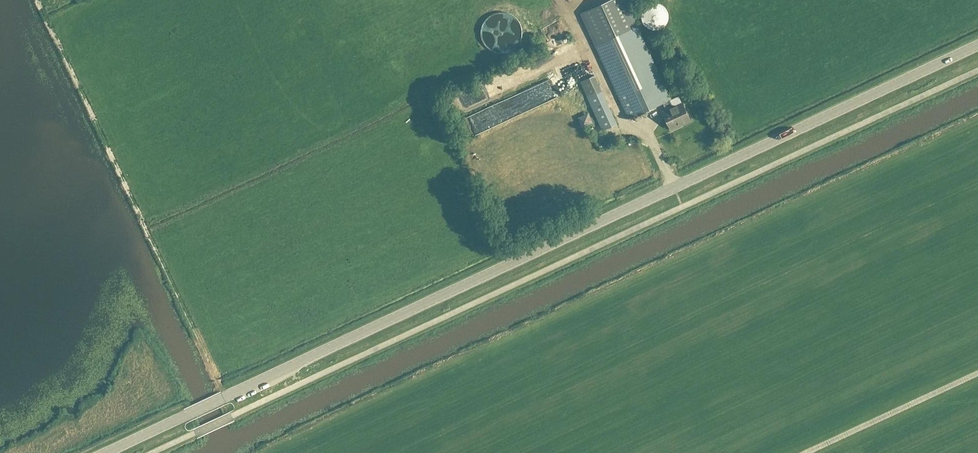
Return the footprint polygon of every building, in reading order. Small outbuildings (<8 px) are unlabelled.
[(636,27),(624,0),(608,0),(580,13),(595,46),(629,119),(662,103),(666,110),(662,112),(670,129),(683,123),(684,124),(691,121),(682,103),(672,107),(669,100),(670,99),(636,27)] [(655,3),(652,3),(650,4),(647,5),(646,6),(644,8),(643,10),(642,12),(641,15),(641,18),(641,21),(642,23),(644,25),(646,27),(648,29),(651,30),(654,30),(657,30),(659,29),(661,28),(663,27),(666,25),(667,23),(668,20),(668,16),(668,13),(666,10),(664,7),(662,5),(659,4),(657,4),(655,3)] [(602,131),(616,124),(594,76),(580,82),(602,131)] [(498,93),(509,89),(506,81),(495,85),(498,93)] [(481,121),(491,118),(489,108),(478,110),(481,121)] [(592,126),(587,116),(578,120),(583,130),(592,126)] [(503,120),(507,131),(512,128),(508,118),(503,120)]
